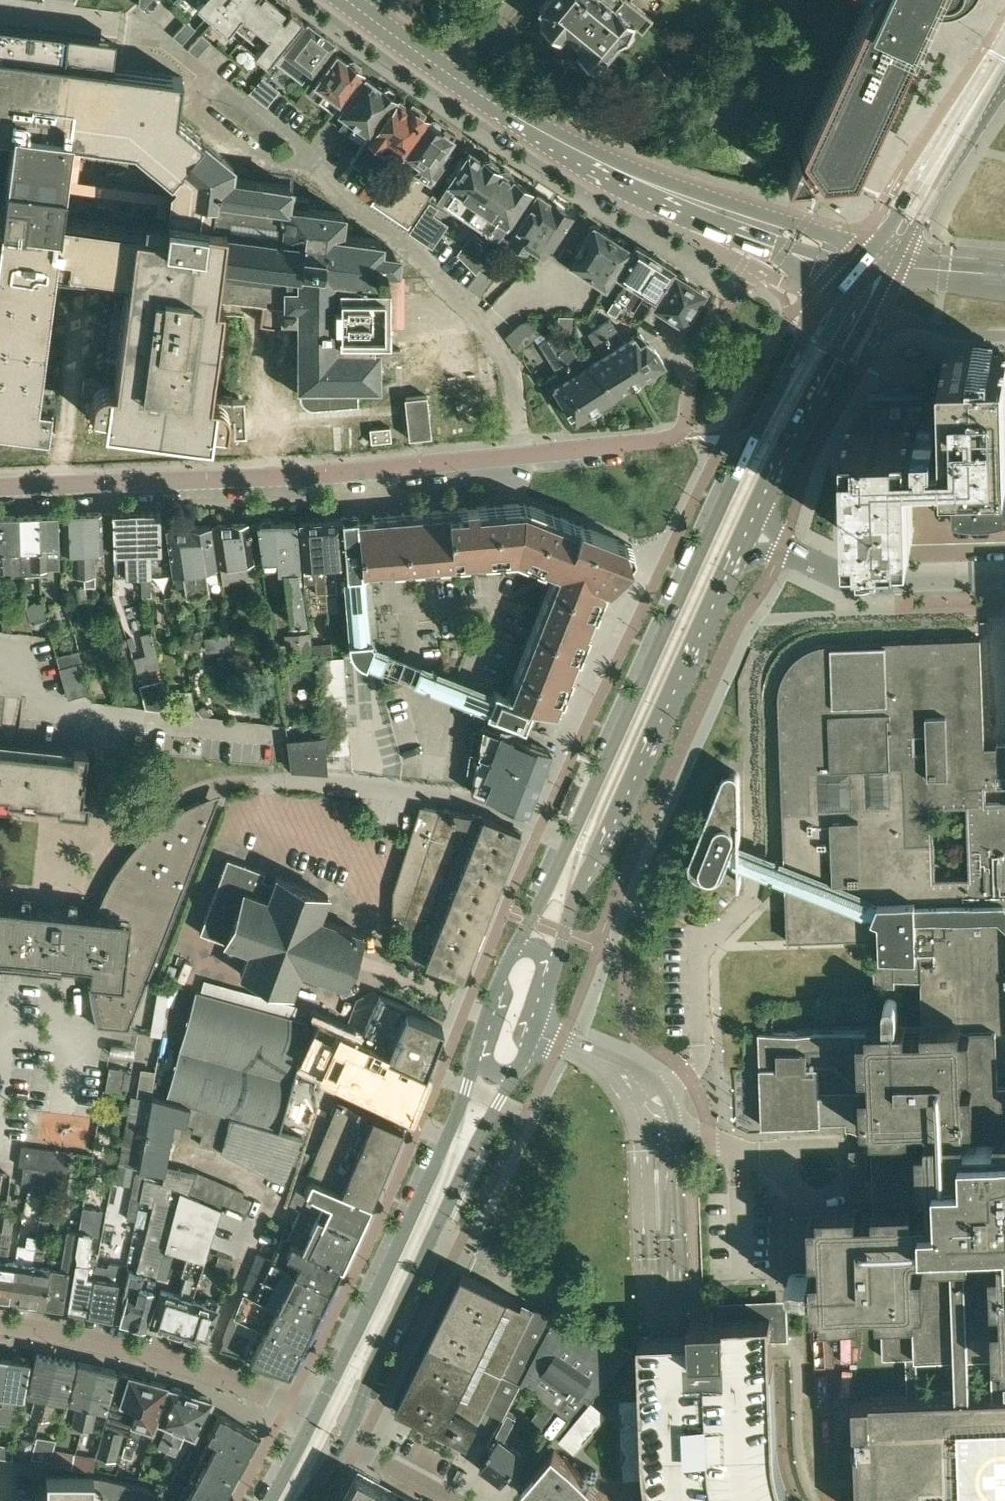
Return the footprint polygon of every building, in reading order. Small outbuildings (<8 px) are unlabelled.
[(209,12),(208,12),(219,0),(194,0),(196,2),(208,13),(209,12)] [(215,18),(214,18),(227,29),(254,50),(254,51),(267,61),(267,60),(272,64),(284,51),(278,46),(301,17),(302,16),(290,7),(289,7),(281,0),(230,0),(215,18)] [(577,53),(576,59),(586,68),(592,66),(594,67),(616,41),(616,42),(618,38),(625,39),(632,30),(631,24),(632,23),(641,30),(651,17),(631,1),(632,0),(544,0),(538,8),(544,13),(538,21),(558,37),(564,30),(581,44),(574,51),(577,53)] [(798,147),(803,154),(799,157),(796,152),(784,178),(813,176),(809,171),(813,168),(818,175),(852,172),(924,15),(929,16),(933,18),(937,18),(942,18),(946,18),(950,17),(955,16),(959,14),(963,12),(966,10),(970,7),(973,4),(975,0),(866,0),(798,147)] [(195,28),(186,20),(173,35),(182,43),(195,28)] [(284,51),(311,71),(334,41),(307,20),(284,51)] [(300,395),(302,396),(303,398),(305,399),(307,400),(309,401),(311,401),(314,401),(332,400),(348,399),(357,398),(356,381),(378,381),(377,364),(398,364),(398,351),(377,351),(377,345),(373,345),(373,338),(386,338),(386,282),(367,282),(367,277),(374,278),(375,272),(382,273),(384,265),(391,265),(393,251),(383,249),(385,243),(380,242),(380,240),(339,234),(342,211),(320,208),(321,199),(318,199),(315,193),(294,177),(266,173),(265,182),(230,177),(232,163),(177,118),(182,77),(126,69),(112,67),(115,37),(56,30),(0,22),(0,135),(23,138),(17,183),(6,181),(2,210),(0,210),(0,424),(46,430),(50,400),(36,398),(55,263),(127,273),(114,383),(82,379),(80,394),(92,396),(88,419),(223,437),(227,411),(232,412),(232,429),(244,429),(243,392),(209,393),(221,298),(262,303),(260,322),(286,325),(287,313),(298,313),(297,316),(298,382),(298,388),(298,390),(299,393),(300,395)] [(201,33),(188,48),(197,56),(210,41),(201,33)] [(333,110),(361,71),(360,70),(359,65),(353,60),(352,61),(348,61),(347,60),(346,61),(336,54),(317,81),(310,76),(303,86),(310,91),(309,92),(333,110)] [(382,89),(363,75),(336,111),(350,122),(344,131),(362,144),(395,98),(393,97),(394,91),(387,86),(382,89)] [(279,90),(262,76),(248,92),(266,106),(279,90)] [(303,110),(309,101),(311,98),(302,91),(300,94),(294,102),(303,110)] [(358,149),(353,157),(350,162),(358,167),(365,158),(367,156),(372,149),(371,144),(374,140),(379,144),(377,148),(392,159),(398,150),(399,151),(424,117),(421,115),(421,110),(415,106),(410,107),(410,108),(408,106),(407,106),(395,98),(362,144),(358,149)] [(446,168),(441,165),(448,153),(450,150),(446,147),(455,134),(434,120),(433,120),(432,120),(431,121),(430,122),(427,119),(424,123),(398,161),(413,171),(395,196),(381,186),(372,198),(409,224),(446,168)] [(443,183),(440,188),(434,197),(450,207),(460,192),(488,211),(478,226),(495,237),(496,236),(505,223),(529,188),(526,186),(515,178),(512,176),(512,177),(511,176),(510,171),(504,167),(499,168),(496,166),(495,161),(489,157),(484,158),(482,157),(482,158),(468,148),(462,158),(461,158),(460,158),(452,170),(453,171),(444,184),(443,183)] [(536,193),(533,198),(507,234),(503,231),(494,245),(511,256),(520,244),(524,247),(528,242),(542,252),(563,221),(569,213),(552,202),(552,203),(536,193)] [(421,240),(436,217),(433,215),(437,208),(429,203),(409,232),(421,240)] [(447,225),(436,217),(421,240),(432,248),(447,225)] [(588,225),(589,230),(575,252),(564,246),(557,258),(569,265),(570,263),(605,285),(629,248),(626,246),(627,241),(618,235),(614,238),(598,228),(597,223),(588,225)] [(469,235),(462,245),(475,254),(480,257),(487,247),(469,235)] [(647,273),(656,257),(648,251),(648,252),(635,244),(630,251),(615,275),(626,281),(615,298),(625,305),(634,290),(632,288),(643,270),(647,273)] [(468,265),(475,254),(462,245),(457,253),(468,265)] [(484,260),(480,257),(475,254),(468,265),(475,272),(484,260)] [(634,290),(625,305),(633,310),(640,299),(649,304),(652,298),(653,299),(673,268),(661,260),(661,259),(656,257),(647,273),(643,270),(632,288),(634,290)] [(489,274),(479,267),(467,284),(477,292),(489,274)] [(678,273),(676,273),(674,273),(655,305),(684,322),(681,326),(690,331),(697,319),(689,315),(702,293),(703,292),(703,291),(702,290),(701,290),(688,281),(688,279),(687,277),(686,276),(684,274),(682,273),(680,273),(678,273)] [(573,333),(574,316),(557,315),(557,320),(573,333)] [(504,335),(516,350),(539,332),(526,319),(519,322),(504,335)] [(633,381),(662,363),(653,347),(643,339),(640,334),(635,333),(623,341),(609,319),(598,325),(633,381)] [(613,393),(633,381),(598,325),(589,331),(601,355),(593,360),(613,393)] [(593,405),(558,351),(557,352),(552,348),(548,342),(546,339),(539,343),(557,372),(542,380),(547,389),(552,386),(573,420),(579,421),(587,416),(588,411),(587,409),(593,405)] [(593,405),(613,393),(593,360),(583,366),(570,345),(558,351),(593,405)] [(998,354),(979,355),(949,355),(949,357),(949,360),(950,397),(920,398),(920,394),(924,394),(924,393),(907,393),(907,385),(896,385),(884,385),(885,393),(870,394),(868,394),(868,395),(872,395),(872,425),(852,425),(854,536),(861,535),(864,535),(865,545),(876,545),(885,545),(885,535),(909,534),(909,533),(907,467),(912,466),(915,466),(924,466),(928,465),(933,465),(933,466),(933,475),(947,475),(947,476),(948,496),(948,507),(952,507),(952,523),(964,526),(968,526),(975,527),(985,526),(986,526),(992,525),(996,525),(1004,523),(1004,358),(1003,356),(1003,355),(1004,355),(1004,354),(998,354)] [(431,436),(427,395),(405,398),(409,438),(431,436)] [(391,440),(389,426),(369,429),(371,442),(391,440)] [(373,520),(358,521),(361,568),(516,555),(555,570),(557,565),(562,567),(511,696),(533,705),(559,715),(560,714),(610,587),(625,564),(618,539),(524,503),(373,514),(373,520)] [(159,510),(136,511),(138,575),(141,575),(141,595),(151,595),(150,575),(149,575),(149,569),(161,569),(159,510)] [(85,575),(85,586),(95,585),(93,550),(102,550),(101,511),(82,512),(85,575)] [(101,511),(102,550),(113,549),(112,512),(101,511)] [(138,575),(136,511),(112,512),(113,549),(113,567),(125,567),(125,576),(138,575)] [(85,575),(82,512),(63,513),(64,551),(72,551),(73,576),(85,575)] [(58,547),(57,513),(38,514),(40,574),(48,574),(48,569),(59,568),(58,547)] [(21,575),(19,514),(1,515),(3,576),(21,575)] [(40,574),(38,514),(19,514),(21,575),(40,574)] [(357,515),(341,516),(345,567),(351,640),(347,640),(349,649),(350,651),(352,654),(358,661),(366,664),(369,666),(378,643),(374,642),(371,637),(370,638),(368,638),(367,639),(361,568),(358,521),(357,515)] [(257,522),(256,522),(263,571),(264,571),(267,573),(275,573),(277,570),(283,570),(289,621),(305,620),(300,587),(299,585),(298,583),(296,570),(299,570),(295,521),(282,521),(282,520),(277,521),(272,521),(272,520),(269,517),(262,517),(259,520),(259,521),(257,521),(257,522)] [(341,518),(321,519),(326,592),(336,591),(334,568),(345,567),(341,518)] [(321,519),(299,521),(303,571),(304,581),(315,580),(316,593),(326,592),(321,519)] [(253,558),(250,542),(248,523),(230,523),(231,524),(213,525),(219,564),(227,563),(229,577),(255,574),(253,558)] [(187,525),(187,526),(197,592),(208,591),(207,582),(217,581),(209,524),(187,525)] [(174,587),(184,585),(185,594),(197,592),(187,526),(165,527),(172,577),(174,587)] [(86,599),(84,586),(76,588),(79,601),(86,599)] [(0,620),(2,626),(11,627),(7,610),(5,601),(0,602),(0,620)] [(7,610),(11,627),(31,629),(25,606),(7,610)] [(287,649),(300,648),(301,655),(313,654),(310,632),(286,634),(287,649)] [(228,646),(227,633),(203,636),(204,649),(228,646)] [(695,846),(696,847),(691,857),(691,862),(692,867),(695,872),(700,875),(708,878),(715,878),(717,878),(721,875),(724,871),(729,859),(732,860),(732,859),(741,863),(785,881),(787,940),(881,937),(881,942),(882,961),(879,961),(879,966),(875,966),(875,985),(897,985),(897,977),(922,976),(924,1027),(760,1032),(764,1125),(822,1123),(822,1122),(847,1121),(847,1127),(853,1128),(859,1131),(863,1134),(866,1138),(869,1146),(874,1145),(875,1177),(871,1178),(869,1181),(867,1183),(867,1186),(868,1189),(870,1192),(872,1193),(875,1194),(876,1208),(858,1208),(858,1199),(821,1201),(821,1210),(810,1210),(812,1249),(822,1248),(822,1265),(812,1265),(813,1302),(824,1302),(824,1303),(881,1301),(883,1355),(883,1357),(906,1357),(908,1396),(854,1398),(858,1500),(1004,1500),(1004,803),(985,804),(984,786),(1004,785),(1004,743),(997,743),(997,757),(985,758),(980,639),(981,639),(981,637),(820,645),(814,646),(807,648),(801,651),(796,655),(790,660),(786,666),(782,673),(780,680),(778,686),(778,692),(784,864),(738,845),(738,844),(735,843),(737,837),(738,837),(738,838),(740,838),(740,779),(739,775),(736,772),(735,771),(731,770),(728,771),(725,772),(723,775),(695,846)] [(330,642),(322,642),(322,653),(331,653),(330,642)] [(378,643),(369,666),(425,688),(434,665),(378,643)] [(144,653),(138,655),(142,671),(160,667),(156,651),(144,653)] [(343,659),(321,661),(326,756),(349,755),(343,659)] [(81,661),(59,667),(67,698),(89,692),(81,661)] [(434,665),(425,688),(517,724),(524,726),(533,705),(511,696),(509,695),(434,665)] [(145,707),(157,708),(150,680),(138,683),(145,707)] [(539,779),(550,750),(508,734),(480,723),(476,750),(526,769),(525,773),(539,779)] [(289,741),(291,769),(326,772),(323,738),(289,741)] [(18,742),(0,740),(0,803),(86,813),(88,799),(82,798),(87,750),(18,742)] [(525,813),(539,779),(525,773),(526,769),(476,750),(470,791),(525,813)] [(98,907),(95,915),(94,918),(92,927),(90,937),(89,946),(88,955),(87,965),(87,974),(88,981),(88,984),(89,993),(90,1002),(92,1011),(95,1021),(96,1025),(128,1029),(216,804),(199,800),(191,804),(182,808),(174,813),(166,818),(159,824),(151,830),(144,836),(138,843),(131,850),(125,857),(120,865),(114,873),(110,881),(105,889),(101,898),(98,907)] [(461,976),(519,830),(482,815),(439,808),(439,809),(419,805),(392,891),(391,931),(400,934),(394,950),(461,976)] [(356,952),(357,948),(362,933),(319,917),(328,894),(275,875),(273,882),(262,878),(264,871),(227,857),(199,932),(248,950),(240,972),(292,992),(300,969),(343,985),(349,970),(350,966),(351,966),(356,952)] [(88,981),(87,974),(87,965),(88,955),(89,946),(90,937),(92,927),(94,918),(95,915),(53,910),(0,904),(0,971),(88,981)] [(209,1110),(229,1116),(277,1129),(297,1057),(308,1021),(306,1021),(196,990),(165,1098),(189,1105),(199,1108),(209,1110)] [(357,998),(344,1029),(389,1049),(387,1053),(424,1071),(442,1025),(416,1014),(418,1010),(371,991),(357,998)] [(885,999),(885,1011),(885,1015),(898,1014),(898,997),(897,996),(896,994),(894,994),(893,993),(890,993),(887,994),(885,996),(885,999)] [(309,1012),(306,1021),(308,1021),(297,1057),(408,1109),(424,1071),(387,1053),(389,1049),(344,1029),(309,1012)] [(120,1093),(124,1069),(109,1066),(104,1090),(120,1093)] [(173,1119),(183,1122),(189,1105),(165,1098),(151,1094),(155,1075),(139,1072),(135,1095),(129,1094),(117,1162),(114,1182),(129,1184),(133,1165),(137,1165),(137,1166),(164,1171),(165,1164),(173,1119)] [(332,1186),(370,1202),(401,1127),(383,1119),(375,1115),(338,1100),(306,1175),(332,1186)] [(183,1122),(194,1125),(199,1108),(189,1105),(183,1122)] [(202,1133),(209,1110),(199,1108),(194,1125),(192,1131),(202,1133)] [(221,1147),(229,1116),(209,1110),(202,1133),(199,1143),(220,1149),(221,1147)] [(268,1160),(277,1129),(229,1116),(221,1147),(268,1160)] [(268,1160),(289,1166),(301,1136),(277,1129),(268,1160)] [(19,1156),(66,1164),(68,1151),(20,1144),(19,1156)] [(309,1152),(298,1148),(290,1167),(301,1172),(309,1152)] [(18,1164),(37,1167),(65,1172),(66,1164),(19,1156),(18,1164)] [(179,1189),(183,1190),(193,1195),(202,1174),(196,1171),(191,1169),(165,1164),(164,1171),(162,1179),(162,1182),(179,1189)] [(65,1172),(37,1167),(35,1185),(46,1187),(47,1181),(63,1183),(65,1172)] [(332,1186),(306,1175),(289,1168),(285,1178),(297,1184),(305,1188),(330,1200),(322,1216),(356,1232),(370,1202),(332,1186)] [(137,1207),(138,1200),(144,1175),(135,1173),(125,1218),(134,1219),(137,1207)] [(202,1174),(193,1195),(203,1199),(212,1178),(202,1174)] [(120,1320),(142,1325),(154,1279),(163,1248),(174,1204),(179,1189),(162,1182),(162,1179),(144,1175),(138,1200),(144,1201),(148,1202),(147,1205),(152,1206),(144,1242),(136,1272),(128,1270),(122,1296),(125,1297),(120,1320)] [(212,1178),(203,1199),(214,1203),(222,1182),(212,1178)] [(222,1182),(214,1203),(221,1206),(220,1207),(223,1209),(232,1187),(222,1182)] [(286,1238),(340,1265),(356,1232),(322,1216),(330,1200),(305,1188),(297,1184),(289,1202),(300,1207),(286,1238)] [(235,1213),(242,1196),(243,1191),(232,1187),(223,1209),(235,1213)] [(203,1260),(207,1250),(213,1232),(220,1207),(221,1206),(214,1203),(203,1199),(193,1195),(183,1190),(179,1189),(174,1204),(163,1248),(191,1257),(203,1260)] [(251,1199),(242,1196),(235,1213),(243,1217),(251,1199)] [(50,1258),(49,1265),(42,1304),(62,1307),(62,1306),(61,1306),(67,1269),(68,1269),(69,1266),(70,1265),(72,1252),(74,1250),(80,1217),(82,1206),(76,1205),(75,1216),(71,1215),(68,1228),(66,1228),(61,1260),(50,1258)] [(76,1250),(77,1255),(82,1256),(81,1262),(75,1261),(67,1307),(67,1308),(86,1312),(93,1276),(95,1264),(96,1258),(87,1256),(91,1234),(97,1235),(102,1210),(82,1206),(80,1217),(74,1250),(76,1250)] [(147,1209),(137,1207),(134,1219),(135,1220),(134,1225),(143,1227),(147,1209)] [(0,1234),(0,1298),(6,1299),(13,1260),(6,1259),(13,1216),(3,1214),(1,1231),(0,1234)] [(25,1301),(42,1304),(49,1265),(42,1264),(46,1237),(45,1237),(48,1220),(39,1218),(39,1221),(25,1301)] [(25,1301),(39,1221),(30,1219),(22,1261),(13,1260),(6,1299),(25,1301)] [(282,1235),(286,1227),(269,1219),(265,1228),(282,1235)] [(340,1265),(286,1238),(282,1236),(271,1259),(329,1289),(340,1265)] [(275,1306),(282,1310),(311,1324),(329,1289),(271,1259),(257,1252),(242,1290),(275,1306)] [(233,1260),(219,1255),(216,1265),(229,1269),(233,1260)] [(160,1327),(162,1325),(180,1331),(191,1298),(203,1260),(191,1257),(190,1261),(184,1259),(180,1274),(185,1276),(179,1295),(160,1289),(150,1321),(153,1322),(154,1325),(160,1327)] [(93,1276),(86,1312),(111,1318),(120,1264),(109,1262),(108,1266),(95,1264),(93,1276)] [(467,1441),(486,1408),(504,1416),(522,1381),(555,1318),(553,1316),(463,1272),(463,1274),(463,1275),(398,1407),(467,1441)] [(788,1281),(788,1283),(789,1284),(791,1285),(792,1286),(794,1286),(795,1287),(810,1286),(810,1273),(794,1274),(792,1274),(791,1275),(790,1276),(789,1277),(788,1279),(788,1281)] [(275,1306),(242,1290),(238,1299),(232,1313),(300,1346),(311,1324),(282,1310),(275,1306)] [(205,1303),(191,1298),(180,1331),(184,1332),(184,1335),(190,1337),(192,1334),(196,1336),(197,1332),(203,1335),(204,1334),(205,1334),(217,1301),(206,1298),(205,1303)] [(300,1346),(232,1313),(219,1348),(288,1370),(300,1346)] [(556,1315),(555,1318),(522,1381),(560,1411),(570,1418),(585,1399),(589,1403),(633,1350),(556,1315)] [(786,1493),(783,1485),(781,1477),(779,1469),(777,1461),(776,1453),(776,1444),(771,1316),(698,1319),(691,1319),(691,1335),(667,1336),(654,1337),(644,1337),(644,1336),(640,1336),(640,1350),(644,1449),(645,1460),(646,1472),(647,1483),(650,1495),(651,1500),(790,1500),(786,1493)] [(30,1415),(39,1417),(55,1357),(36,1353),(27,1393),(36,1395),(30,1415)] [(6,1357),(0,1397),(0,1419),(9,1420),(13,1395),(23,1397),(29,1360),(26,1360),(26,1356),(15,1354),(13,1358),(6,1357)] [(75,1361),(55,1357),(39,1417),(50,1419),(55,1399),(64,1401),(75,1361)] [(79,1433),(96,1366),(78,1361),(68,1400),(77,1402),(70,1431),(79,1433)] [(96,1407),(105,1409),(113,1378),(115,1370),(96,1366),(79,1433),(79,1435),(85,1437),(87,1427),(92,1428),(96,1407)] [(144,1378),(119,1371),(95,1454),(115,1460),(123,1431),(127,1433),(144,1378)] [(144,1378),(127,1433),(124,1443),(125,1444),(122,1456),(131,1459),(135,1447),(134,1447),(142,1425),(152,1428),(166,1384),(144,1378)] [(165,1450),(191,1393),(181,1390),(180,1389),(178,1388),(176,1387),(174,1387),(172,1387),(169,1387),(158,1420),(167,1423),(157,1446),(165,1450)] [(194,1435),(208,1406),(211,1399),(209,1399),(207,1397),(206,1396),(204,1395),(202,1395),(199,1396),(191,1393),(165,1450),(175,1454),(185,1431),(194,1435)] [(640,1400),(621,1401),(622,1420),(641,1419),(640,1400)] [(531,1420),(541,1428),(555,1409),(545,1401),(531,1420)] [(579,1417),(593,1429),(605,1415),(591,1402),(579,1417)] [(495,1433),(500,1436),(489,1451),(492,1453),(482,1466),(502,1482),(523,1455),(504,1440),(519,1421),(510,1413),(495,1433)] [(218,1414),(205,1437),(209,1439),(176,1500),(219,1500),(255,1434),(218,1414)] [(587,1436),(572,1424),(560,1439),(575,1451),(587,1436)] [(623,1450),(642,1449),(641,1430),(622,1431),(623,1450)] [(36,1436),(30,1457),(49,1459),(55,1439),(36,1436)] [(33,1441),(24,1438),(19,1441),(15,1454),(27,1458),(33,1441)] [(71,1467),(74,1452),(53,1448),(52,1452),(51,1462),(50,1465),(71,1467)] [(525,1488),(526,1491),(527,1493),(529,1496),(531,1498),(533,1499),(536,1500),(539,1500),(540,1500),(541,1500),(609,1500),(603,1494),(573,1465),(554,1449),(523,1486),(525,1487),(525,1488)] [(74,1452),(71,1467),(93,1470),(95,1456),(74,1452)] [(625,1478),(644,1476),(642,1457),(623,1459),(625,1478)] [(155,1478),(159,1467),(150,1464),(146,1476),(155,1478)] [(164,1494),(172,1499),(184,1474),(176,1469),(164,1494)] [(160,1493),(151,1488),(141,1482),(103,1474),(45,1474),(45,1489),(45,1500),(174,1500),(160,1493)] [(347,1500),(401,1500),(359,1478),(347,1500)]
